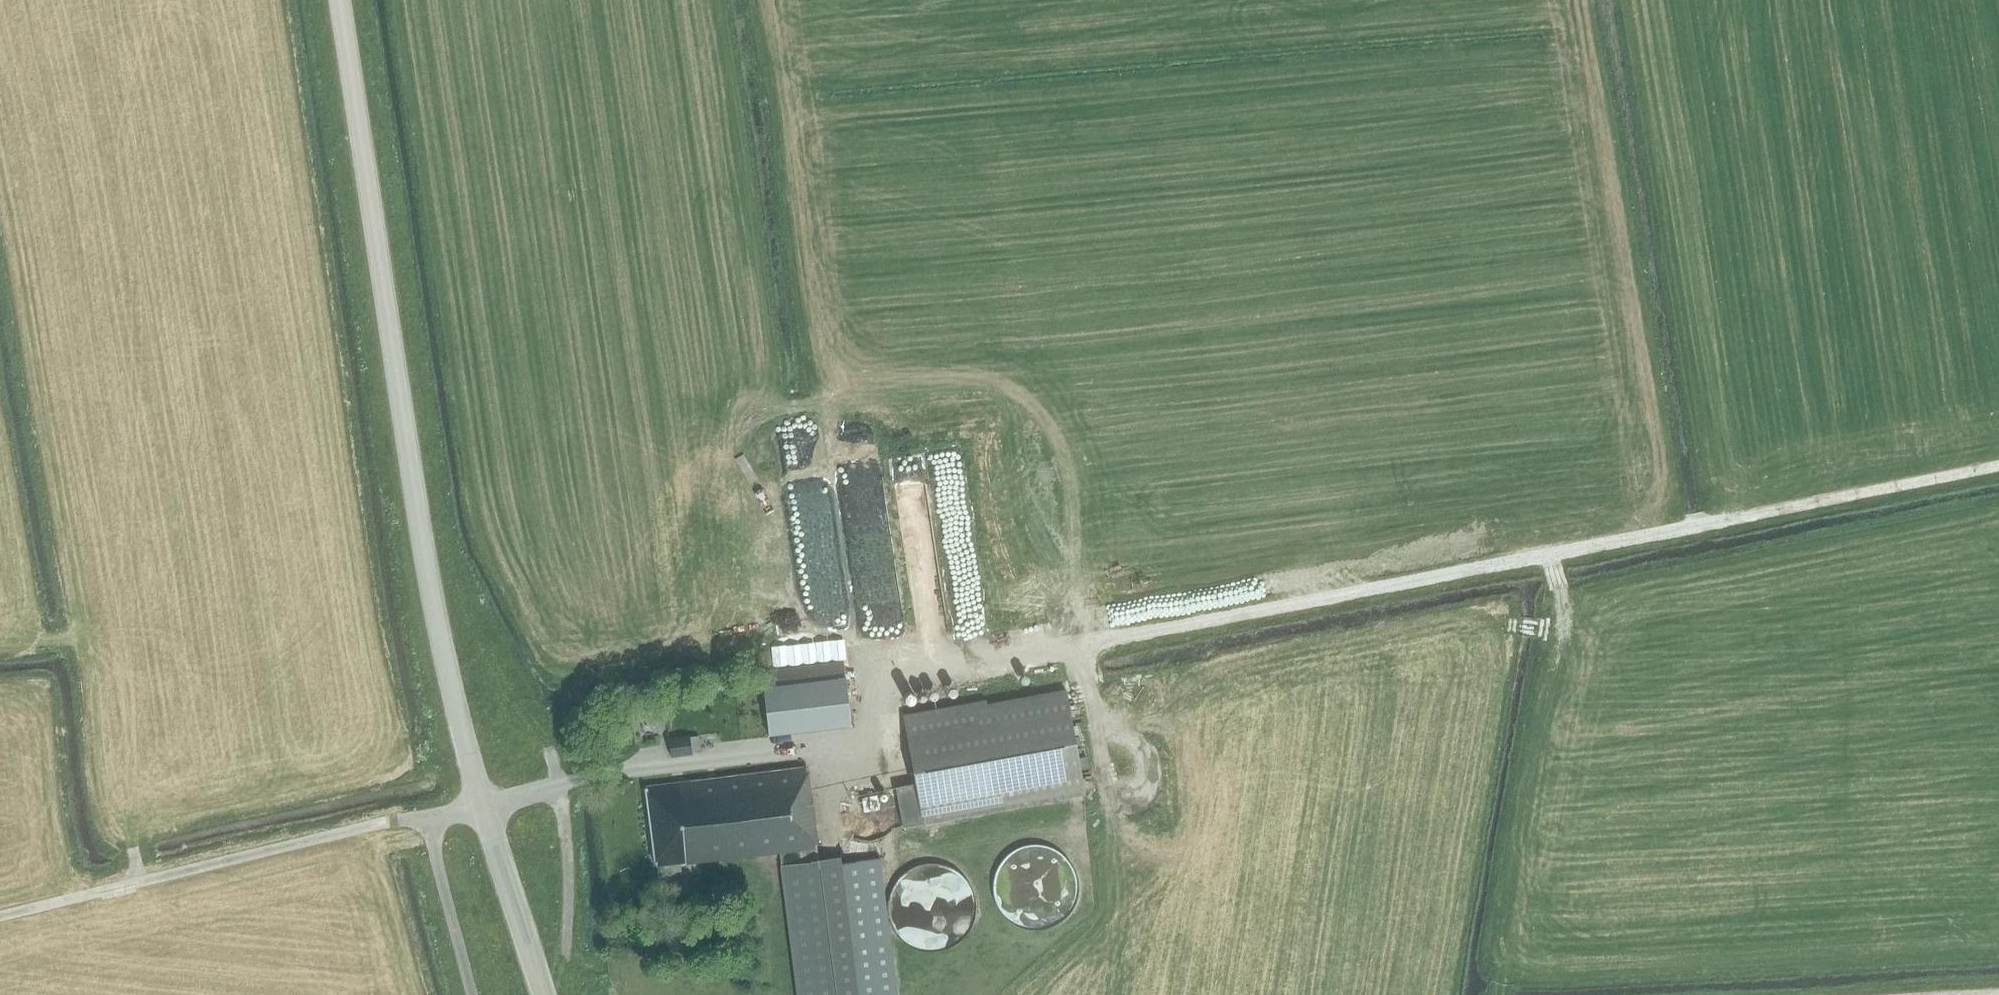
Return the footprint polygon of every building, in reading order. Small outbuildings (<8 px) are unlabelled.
[(769,735),(851,725),(845,678),(763,687),(769,735)] [(922,819),(1083,791),(1065,687),(985,701),(984,697),(904,711),(913,767),(920,803),(922,819)] [(701,752),(700,741),(699,735),(690,736),(690,734),(670,737),(670,739),(672,755),(672,757),(692,754),(692,753),(701,752)] [(669,864),(670,874),(682,872),(680,863),(780,851),(798,994),(877,994),(860,860),(841,862),(840,856),(818,859),(806,767),(645,786),(656,866),(669,864)]
